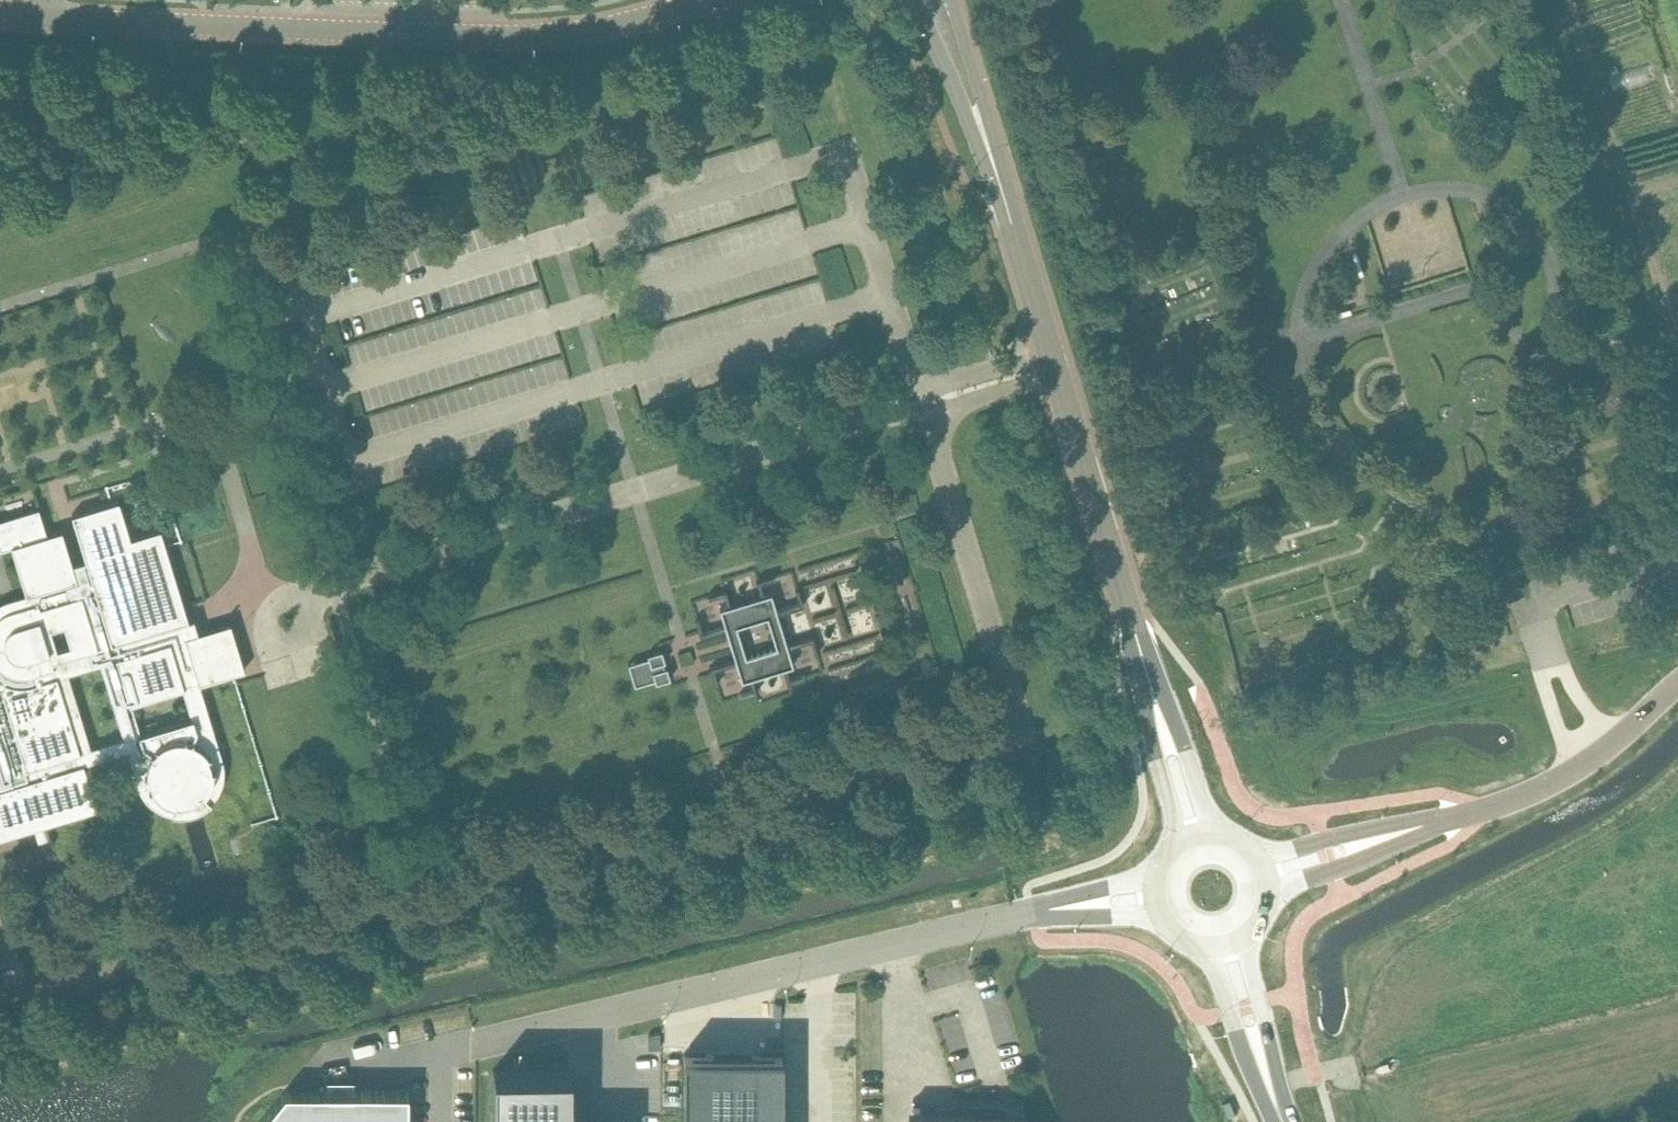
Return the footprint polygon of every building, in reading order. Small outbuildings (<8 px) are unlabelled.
[(0,380),(0,385),(17,380),(15,375),(0,380)] [(222,783),(224,777),(224,771),(224,765),(223,758),(200,683),(234,672),(245,669),(231,622),(186,636),(182,622),(189,620),(161,528),(131,537),(119,499),(72,514),(86,559),(72,563),(62,529),(47,534),(39,507),(0,519),(0,550),(12,546),(26,594),(2,601),(0,603),(0,837),(97,807),(84,764),(127,750),(137,783),(140,789),(143,795),(146,800),(151,804),(156,808),(161,811),(167,813),(174,814),(180,815),(186,814),(192,813),(198,811),(204,808),(209,804),(213,800),(217,795),(220,789),(222,783)] [(735,659),(710,667),(720,703),(755,693),(759,704),(791,694),(788,683),(823,672),(812,636),(787,643),(778,613),(803,605),(792,569),(757,580),(753,569),(721,579),(724,590),(689,600),(700,637),(726,629),(735,659)] [(648,657),(628,663),(635,685),(655,679),(656,682),(669,678),(671,678),(667,666),(665,667),(663,662),(665,661),(662,650),(647,654),(648,657)] [(772,1004),(772,1015),(780,1015),(780,1004),(772,1004)] [(46,1016),(35,1019),(38,1030),(49,1027),(46,1016)] [(684,1053),(684,1121),(781,1121),(781,1053),(684,1053)] [(570,1072),(491,1072),(491,1121),(570,1121),(570,1072)] [(408,1101),(408,1091),(354,1091),(327,1091),(316,1091),(307,1091),(285,1091),(259,1121),(408,1121),(408,1101)] [(1017,1120),(1016,1118),(1014,1117),(1012,1115),(1010,1113),(1008,1112),(1006,1111),(1004,1110),(1001,1109),(999,1109),(996,1108),(994,1108),(991,1108),(989,1109),(927,1109),(927,1121),(1018,1121),(1017,1120)]
